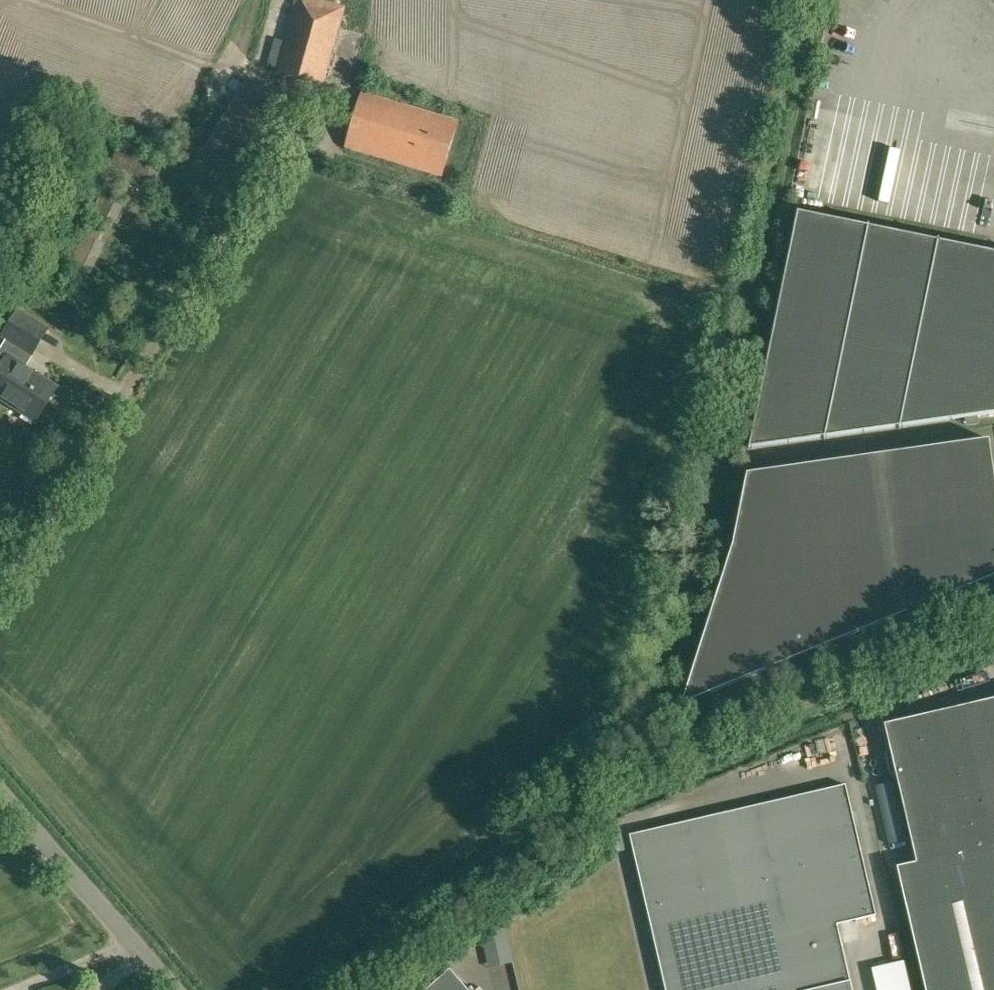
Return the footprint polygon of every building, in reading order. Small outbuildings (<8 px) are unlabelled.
[(276,69),(275,72),(323,86),(345,6),(323,0),(296,0),(283,45),(271,43),(266,65),(276,69)] [(237,179),(285,100),(248,77),(199,155),(237,179)] [(458,121),(362,92),(345,146),(442,176),(458,121)] [(128,195),(112,188),(99,216),(115,223),(128,195)] [(797,212),(749,448),(993,413),(993,252),(797,212)] [(91,275),(106,244),(90,237),(76,268),(91,275)] [(56,388),(17,364),(26,351),(32,354),(48,329),(18,310),(2,336),(6,339),(0,349),(0,354),(5,357),(0,366),(0,397),(36,420),(56,388)] [(989,438),(747,473),(733,544),(682,704),(993,576),(993,474),(989,438)] [(947,709),(884,724),(901,795),(916,862),(897,866),(925,989),(993,989),(993,698),(947,709)] [(659,963),(666,989),(852,989),(837,924),(876,914),(846,784),(630,835),(659,963)] [(903,960),(872,968),(877,989),(910,989),(903,960)] [(450,969),(426,989),(468,989),(450,969)]
